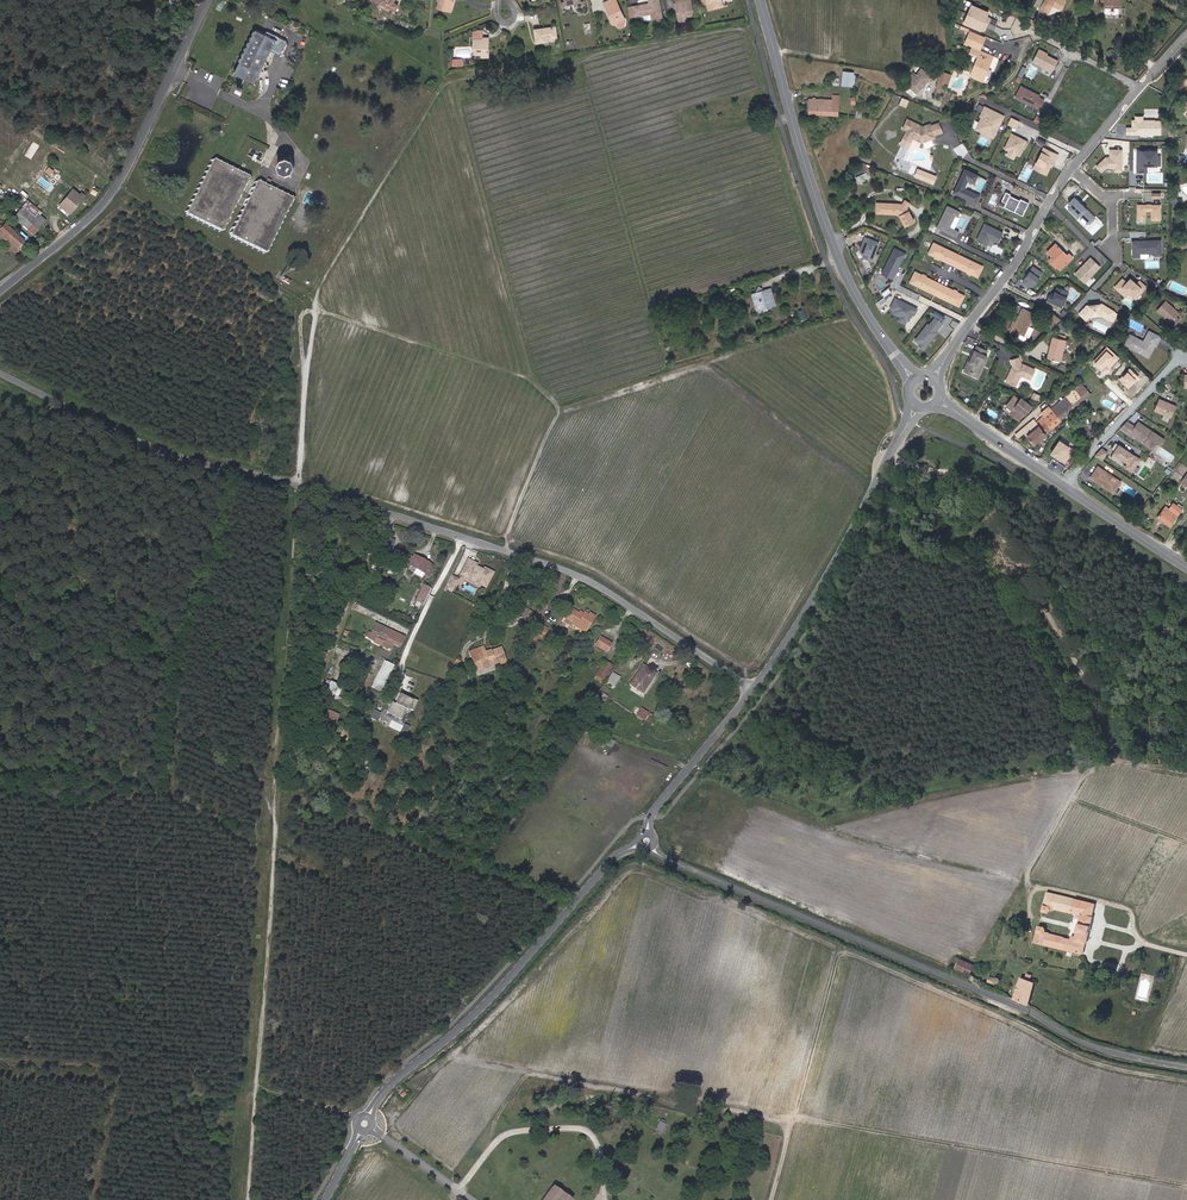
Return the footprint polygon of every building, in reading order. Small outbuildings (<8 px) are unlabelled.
[(396,11),(399,5),(394,3),(395,0),(373,0),(396,11)] [(438,8),(449,11),(452,0),(439,0),(437,8),(438,8)] [(604,3),(611,18),(613,17),(616,24),(618,28),(620,29),(625,27),(626,25),(623,20),(624,20),(616,0),(610,0),(604,3)] [(634,6),(635,16),(651,13),(652,19),(662,17),(659,0),(651,0),(648,1),(649,3),(634,6)] [(676,3),(677,8),(679,21),(686,20),(685,14),(692,13),(690,0),(676,0),(676,3)] [(703,5),(707,4),(709,10),(722,6),(721,0),(702,0),(703,5)] [(1035,5),(1041,8),(1040,10),(1047,14),(1052,5),(1061,9),(1065,1),(1064,0),(1065,0),(1037,0),(1035,5)] [(1104,1),(1104,4),(1104,8),(1108,8),(1114,9),(1119,9),(1120,0),(1104,0),(1104,1)] [(996,16),(971,6),(963,24),(983,32),(988,34),(991,27),(982,23),(984,19),(993,22),(996,16)] [(1042,19),(1037,16),(1033,22),(1039,25),(1042,19)] [(555,27),(535,30),(537,42),(546,41),(546,38),(556,36),(555,27)] [(240,62),(234,73),(255,83),(261,72),(265,70),(264,67),(267,65),(266,60),(277,39),(256,29),(254,30),(253,32),(253,35),(251,36),(250,37),(250,40),(248,41),(247,43),(248,45),(246,46),(245,48),(245,51),(243,52),(242,54),(242,56),(241,57),(239,60),(240,62)] [(474,30),(474,38),(482,38),(482,29),(478,29),(474,30)] [(984,38),(969,32),(965,44),(979,49),(984,38)] [(482,51),(482,54),(482,57),(488,57),(488,38),(482,38),(474,38),(474,52),(482,51)] [(978,56),(971,74),(984,79),(988,68),(986,67),(988,60),(987,60),(989,55),(972,49),(971,52),(978,56)] [(1039,50),(1032,62),(1052,72),(1057,62),(1046,56),(1047,54),(1039,50)] [(922,69),(907,85),(917,93),(931,78),(922,69)] [(844,72),(843,81),(846,80),(846,86),(852,87),(853,74),(853,72),(844,72)] [(950,75),(941,72),(938,81),(945,84),(947,85),(950,75)] [(1186,86),(1186,85),(1186,80),(1181,78),(1179,83),(1186,86)] [(945,84),(938,81),(935,88),(942,90),(945,84)] [(1020,86),(1014,98),(1039,109),(1044,99),(1038,97),(1039,95),(1020,86)] [(809,114),(832,115),(832,104),(838,104),(838,95),(833,95),(833,100),(810,99),(809,114)] [(984,129),(982,133),(993,138),(1003,116),(984,107),(980,117),(981,118),(978,126),(984,129)] [(1011,117),(1007,124),(1015,128),(1019,121),(1011,117)] [(907,120),(903,129),(907,131),(903,139),(910,142),(912,138),(921,143),(930,140),(932,139),(934,136),(942,133),(939,124),(931,127),(930,125),(923,128),(907,120)] [(1160,120),(1130,120),(1130,127),(1125,127),(1125,135),(1160,136),(1160,120)] [(1011,133),(1004,148),(1007,149),(1015,153),(1018,155),(1026,140),(1011,133)] [(1033,167),(1045,173),(1050,165),(1049,163),(1050,161),(1052,160),(1053,157),(1055,158),(1057,154),(1043,147),(1033,167)] [(1121,149),(1109,149),(1109,157),(1105,157),(1094,166),(1100,173),(1106,168),(1114,168),(1114,172),(1121,172),(1121,149)] [(1136,162),(1136,171),(1145,171),(1145,165),(1159,165),(1159,155),(1156,155),(1156,150),(1136,150),(1136,159),(1138,159),(1138,162),(1136,162)] [(278,164),(280,171),(286,174),(293,172),(295,166),(293,159),(287,156),(281,159),(278,164)] [(187,215),(219,231),(220,230),(221,231),(248,177),(246,176),(247,175),(214,159),(214,160),(212,159),(212,160),(210,160),(185,211),(187,212),(186,213),(187,214),(187,215)] [(964,168),(952,191),(975,202),(979,195),(964,188),(968,179),(974,182),(978,175),(964,168)] [(867,171),(857,177),(860,182),(870,176),(867,171)] [(256,181),(230,235),(231,236),(263,253),(264,252),(265,253),(292,198),(290,197),(291,196),(258,180),(258,182),(256,181)] [(60,206),(69,213),(79,201),(79,200),(83,195),(81,193),(79,195),(72,189),(69,192),(71,194),(60,206)] [(1000,204),(1022,215),(1028,204),(1020,200),(1019,201),(1009,196),(1010,195),(1005,193),(1000,204)] [(1095,218),(1073,196),(1067,203),(1089,225),(1095,218)] [(907,208),(908,207),(904,204),(902,205),(899,203),(878,202),(878,212),(898,213),(901,215),(906,225),(915,220),(910,210),(907,208)] [(948,205),(937,227),(956,236),(959,231),(950,227),(955,215),(958,216),(960,211),(948,205)] [(1137,218),(1144,218),(1144,210),(1150,211),(1150,220),(1159,220),(1159,205),(1137,205),(1137,218)] [(23,226),(32,215),(22,206),(13,216),(23,226)] [(35,217),(42,223),(45,219),(39,213),(35,217)] [(32,215),(23,226),(33,234),(42,223),(35,217),(32,215)] [(0,222),(0,232),(7,239),(4,243),(16,253),(19,249),(21,250),(27,243),(5,223),(1,220),(0,222)] [(1002,232),(984,224),(976,240),(986,244),(989,238),(997,242),(1002,232)] [(880,242),(867,236),(861,249),(865,257),(873,260),(880,242)] [(1138,240),(1131,240),(1132,257),(1138,257),(1138,253),(1153,252),(1153,255),(1160,255),(1160,240),(1151,240),(1151,241),(1145,241),(1145,240),(1141,240),(1142,243),(1138,243),(1138,240)] [(953,265),(958,254),(948,249),(946,252),(943,251),(942,246),(934,243),(929,253),(953,265)] [(1056,267),(1057,267),(1060,270),(1073,257),(1069,253),(1067,255),(1055,244),(1047,252),(1052,256),(1048,260),(1056,267)] [(906,253),(896,248),(884,270),(895,275),(906,253)] [(21,254),(24,258),(30,254),(27,250),(21,254)] [(958,254),(953,265),(977,276),(982,266),(974,262),(970,264),(967,263),(969,259),(958,254)] [(1084,284),(1101,267),(1090,257),(1073,274),(1084,284)] [(1032,266),(1021,281),(1032,289),(1043,274),(1032,266)] [(936,293),(941,283),(916,271),(911,281),(920,285),(924,284),(927,285),(925,288),(936,293)] [(1138,293),(1145,286),(1139,280),(1136,283),(1130,279),(1127,283),(1126,282),(1121,278),(1114,286),(1125,296),(1128,292),(1132,295),(1136,291),(1138,293)] [(941,283),(936,293),(946,299),(948,295),(951,297),(952,301),(960,305),(965,295),(941,283)] [(770,289),(761,291),(762,288),(758,285),(754,294),(752,294),(757,310),(775,305),(770,289)] [(1060,308),(1068,292),(1056,286),(1053,293),(1051,295),(1050,295),(1048,294),(1045,300),(1060,308)] [(890,287),(883,292),(886,297),(893,291),(890,287)] [(897,298),(892,308),(896,310),(895,312),(902,316),(908,319),(910,320),(914,312),(916,313),(918,309),(911,305),(909,306),(906,304),(907,303),(897,298)] [(1182,312),(1168,299),(1160,308),(1174,321),(1173,322),(1176,325),(1182,319),(1179,316),(1182,312)] [(1087,306),(1079,313),(1085,320),(1090,316),(1101,315),(1110,320),(1115,311),(1105,306),(1104,308),(1101,306),(1100,306),(1100,304),(1087,306)] [(1015,322),(1011,330),(1019,333),(1017,338),(1022,340),(1029,338),(1033,328),(1028,326),(1034,314),(1021,308),(1015,322)] [(929,323),(917,339),(921,343),(920,345),(925,348),(931,341),(930,340),(931,338),(932,339),(939,331),(937,330),(943,322),(936,317),(931,324),(929,323)] [(1132,333),(1127,343),(1150,355),(1157,340),(1159,341),(1162,335),(1151,329),(1145,340),(1132,333)] [(1052,358),(1060,360),(1065,340),(1053,337),(1048,357),(1052,358)] [(969,374),(975,377),(985,357),(983,356),(986,351),(976,346),(974,351),(973,350),(971,353),(972,355),(971,357),(969,357),(967,360),(968,363),(965,368),(969,370),(970,372),(969,374)] [(1108,347),(1094,360),(1103,369),(1106,366),(1108,368),(1119,358),(1108,347)] [(1034,369),(1023,364),(1021,365),(1017,358),(1009,361),(1011,367),(1005,382),(1015,386),(1019,378),(1023,376),(1030,379),(1034,369)] [(1050,367),(1057,369),(1060,360),(1052,358),(1050,367)] [(1139,376),(1130,368),(1120,379),(1129,388),(1139,376)] [(1081,382),(1050,409),(1060,420),(1091,394),(1081,382)] [(1012,415),(1020,421),(1032,406),(1022,397),(1019,400),(1014,396),(1007,405),(1015,411),(1012,415)] [(1159,399),(1154,410),(1171,418),(1176,406),(1159,399)] [(1060,420),(1050,409),(1048,406),(1047,408),(1041,413),(1043,415),(1043,416),(1053,427),(1060,420)] [(1036,422),(1046,433),(1053,427),(1043,416),(1036,422)] [(1046,433),(1036,422),(1033,419),(1015,435),(1017,438),(1024,433),(1033,444),(1046,433)] [(1127,421),(1120,428),(1126,432),(1129,428),(1131,424),(1127,421)] [(1160,437),(1138,422),(1132,430),(1131,433),(1142,440),(1142,439),(1145,441),(1144,443),(1152,449),(1157,442),(1160,437)] [(1074,448),(1060,439),(1050,454),(1064,463),(1074,448)] [(1115,443),(1111,449),(1115,451),(1111,457),(1120,463),(1122,459),(1128,463),(1125,467),(1131,471),(1139,459),(1115,443)] [(1101,448),(1094,455),(1102,460),(1107,452),(1101,448)] [(1098,466),(1091,476),(1095,479),(1095,481),(1099,483),(1101,483),(1103,484),(1103,486),(1113,493),(1120,482),(1098,466)] [(1166,506),(1158,517),(1169,526),(1181,509),(1173,502),(1169,508),(1166,506)] [(381,546),(390,550),(395,538),(386,535),(381,546)] [(380,569),(387,556),(381,553),(375,567),(380,569)] [(408,564),(416,568),(413,573),(422,578),(424,573),(428,575),(432,568),(428,566),(429,564),(413,554),(412,557),(407,554),(401,564),(406,567),(408,564)] [(466,560),(460,573),(470,578),(472,574),(479,577),(477,581),(486,586),(493,572),(484,568),(483,570),(475,567),(476,564),(466,560)] [(391,565),(387,572),(394,577),(398,569),(391,565)] [(457,578),(450,575),(447,582),(454,585),(457,578)] [(429,588),(423,585),(415,601),(421,604),(429,588)] [(516,615),(524,619),(528,611),(521,607),(516,615)] [(583,613),(582,615),(578,613),(571,608),(564,619),(572,623),(571,624),(584,632),(594,615),(589,612),(588,614),(584,611),(583,613)] [(392,643),(397,633),(375,623),(368,638),(374,641),(374,639),(375,638),(380,640),(383,641),(382,644),(390,648),(392,643)] [(397,633),(392,643),(399,646),(404,637),(397,633)] [(606,652),(611,643),(600,636),(594,645),(606,652)] [(489,664),(490,665),(499,662),(498,660),(504,658),(500,647),(485,653),(482,646),(469,651),(471,657),(474,656),(476,663),(479,662),(481,667),(489,664)] [(476,670),(490,665),(489,664),(481,667),(479,662),(476,663),(474,656),(471,657),(476,670)] [(451,668),(455,670),(460,661),(456,659),(451,668)] [(595,675),(603,680),(612,666),(604,661),(595,675)] [(373,688),(380,692),(393,665),(386,662),(373,688)] [(642,665),(630,684),(642,693),(655,674),(642,665)] [(612,673),(606,681),(614,686),(620,678),(612,673)] [(595,675),(593,679),(600,684),(603,680),(595,675)] [(324,686),(334,690),(337,684),(327,680),(324,686)] [(412,711),(417,701),(412,699),(411,700),(399,694),(394,704),(391,702),(387,712),(400,719),(404,709),(407,710),(408,709),(412,711)] [(636,715),(644,720),(648,713),(641,708),(636,715)] [(323,723),(331,727),(332,727),(338,715),(325,709),(324,711),(320,710),(318,714),(322,716),(319,721),(323,723)] [(331,727),(323,723),(321,727),(329,731),(331,727)] [(404,735),(408,726),(404,724),(399,733),(404,735)] [(603,737),(601,743),(607,746),(610,739),(603,737)] [(1045,927),(1038,926),(1034,942),(1083,954),(1085,944),(1087,945),(1089,933),(1090,928),(1093,916),(1096,904),(1047,892),(1042,912),(1048,913),(1049,912),(1051,912),(1051,909),(1071,914),(1071,913),(1077,914),(1076,918),(1080,919),(1076,936),(1072,935),(1071,939),(1046,932),(1046,930),(1044,929),(1045,927)] [(975,965),(948,953),(943,964),(955,970),(955,969),(970,976),(975,965)] [(989,976),(987,984),(990,985),(991,982),(995,984),(995,982),(998,983),(1000,982),(1001,980),(1000,978),(997,977),(995,978),(989,976)] [(1029,1005),(1029,1004),(1035,983),(1021,977),(1014,998),(1014,999),(1029,1005)] [(662,1131),(666,1120),(660,1118),(656,1129),(662,1131)] [(569,1199),(551,1187),(541,1199),(569,1199)]
